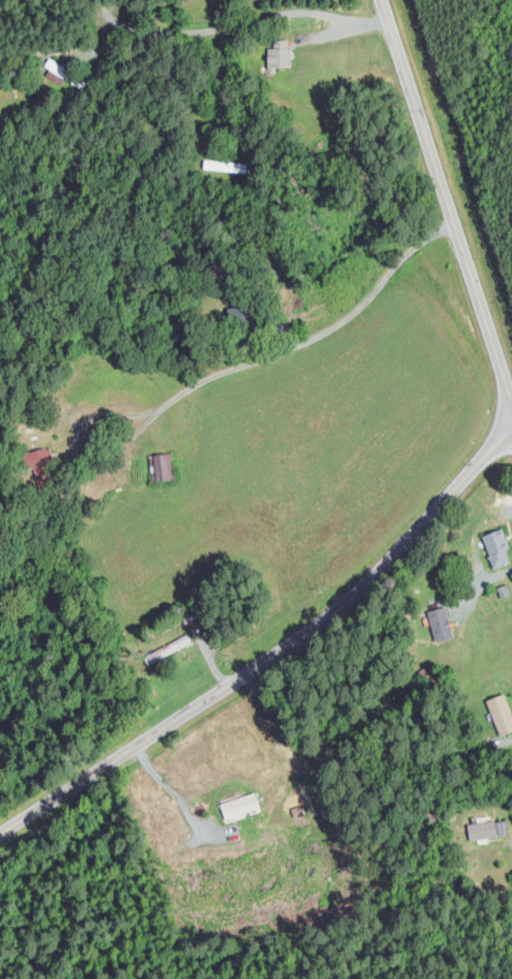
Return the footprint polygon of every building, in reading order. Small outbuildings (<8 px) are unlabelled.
[(267,47),(267,70),(275,70),(275,66),(292,66),(291,46),(288,46),(288,38),(273,39),(273,47),(267,47)] [(204,169),(246,170),(246,162),(204,160),(204,169)] [(46,447),(19,454),(23,470),(33,468),(36,481),(54,477),(46,447)] [(155,481),(175,477),(171,451),(151,455),(155,481)] [(493,568),(510,562),(506,550),(510,548),(503,527),(481,535),(493,568)] [(511,593),(507,584),(497,587),(500,597),(511,593)] [(433,640),(452,638),(447,607),(429,609),(433,640)] [(504,693),(486,700),(499,736),(511,731),(511,714),(504,693)] [(257,794),(221,801),(224,819),(260,811),(257,794)] [(471,840),(509,834),(507,819),(486,822),(485,815),(468,817),(471,840)]
